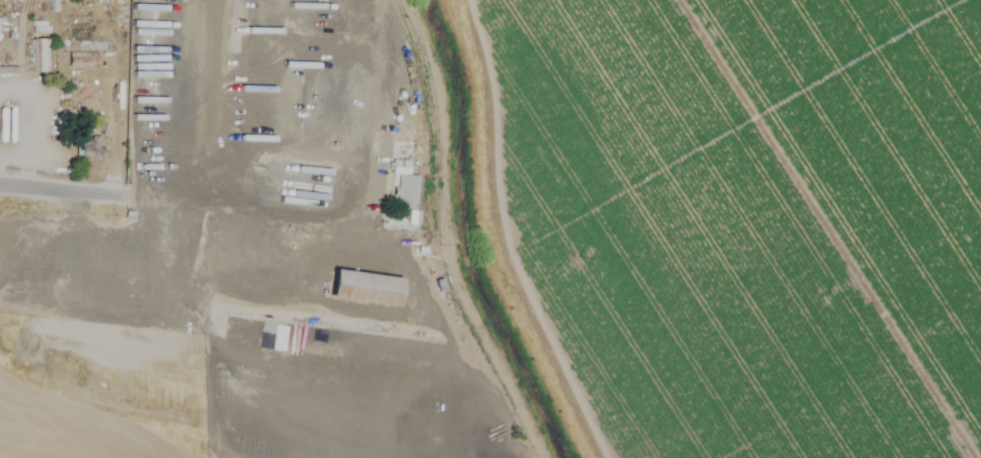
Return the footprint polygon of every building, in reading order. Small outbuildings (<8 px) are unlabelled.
[(270,21),(273,0),(314,0),(311,26),(270,21)] [(47,39),(32,39),(32,73),(47,73),(47,39)] [(354,51),(347,109),(330,107),(328,127),(289,122),(291,102),(280,101),(287,43),(354,51)] [(69,67),(94,67),(94,54),(69,54),(69,67)] [(261,88),(256,127),(242,126),(241,129),(200,124),(203,94),(245,99),(246,86),(261,88)] [(80,158),(107,157),(106,137),(79,138),(80,158)] [(409,161),(391,160),(391,175),(396,175),(395,208),(415,208),(416,176),(408,176),(409,161)] [(336,292),(340,266),(405,274),(402,300),(336,292)]
